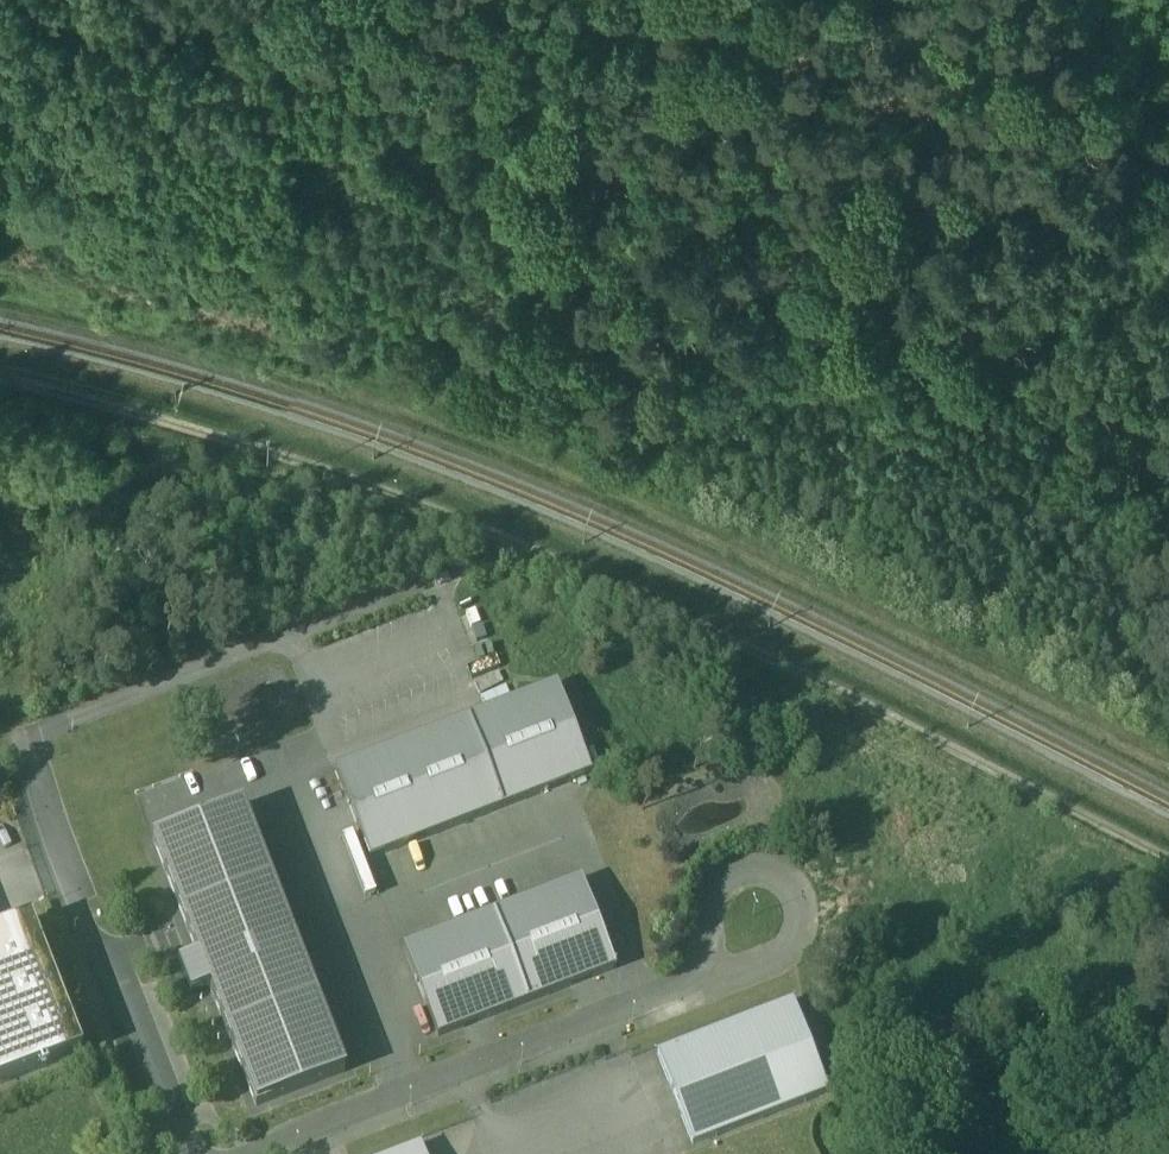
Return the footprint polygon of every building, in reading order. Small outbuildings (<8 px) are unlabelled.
[(557,688),(335,774),(370,862),(591,776),(557,688)] [(345,1074),(242,809),(153,844),(199,962),(180,970),(191,998),(210,991),(256,1109),(345,1074)] [(581,881),(405,951),(440,1040),(616,970),(581,881)] [(83,1055),(31,923),(0,935),(0,1088),(83,1055)] [(793,1003),(657,1055),(693,1146),(828,1094),(793,1003)]
